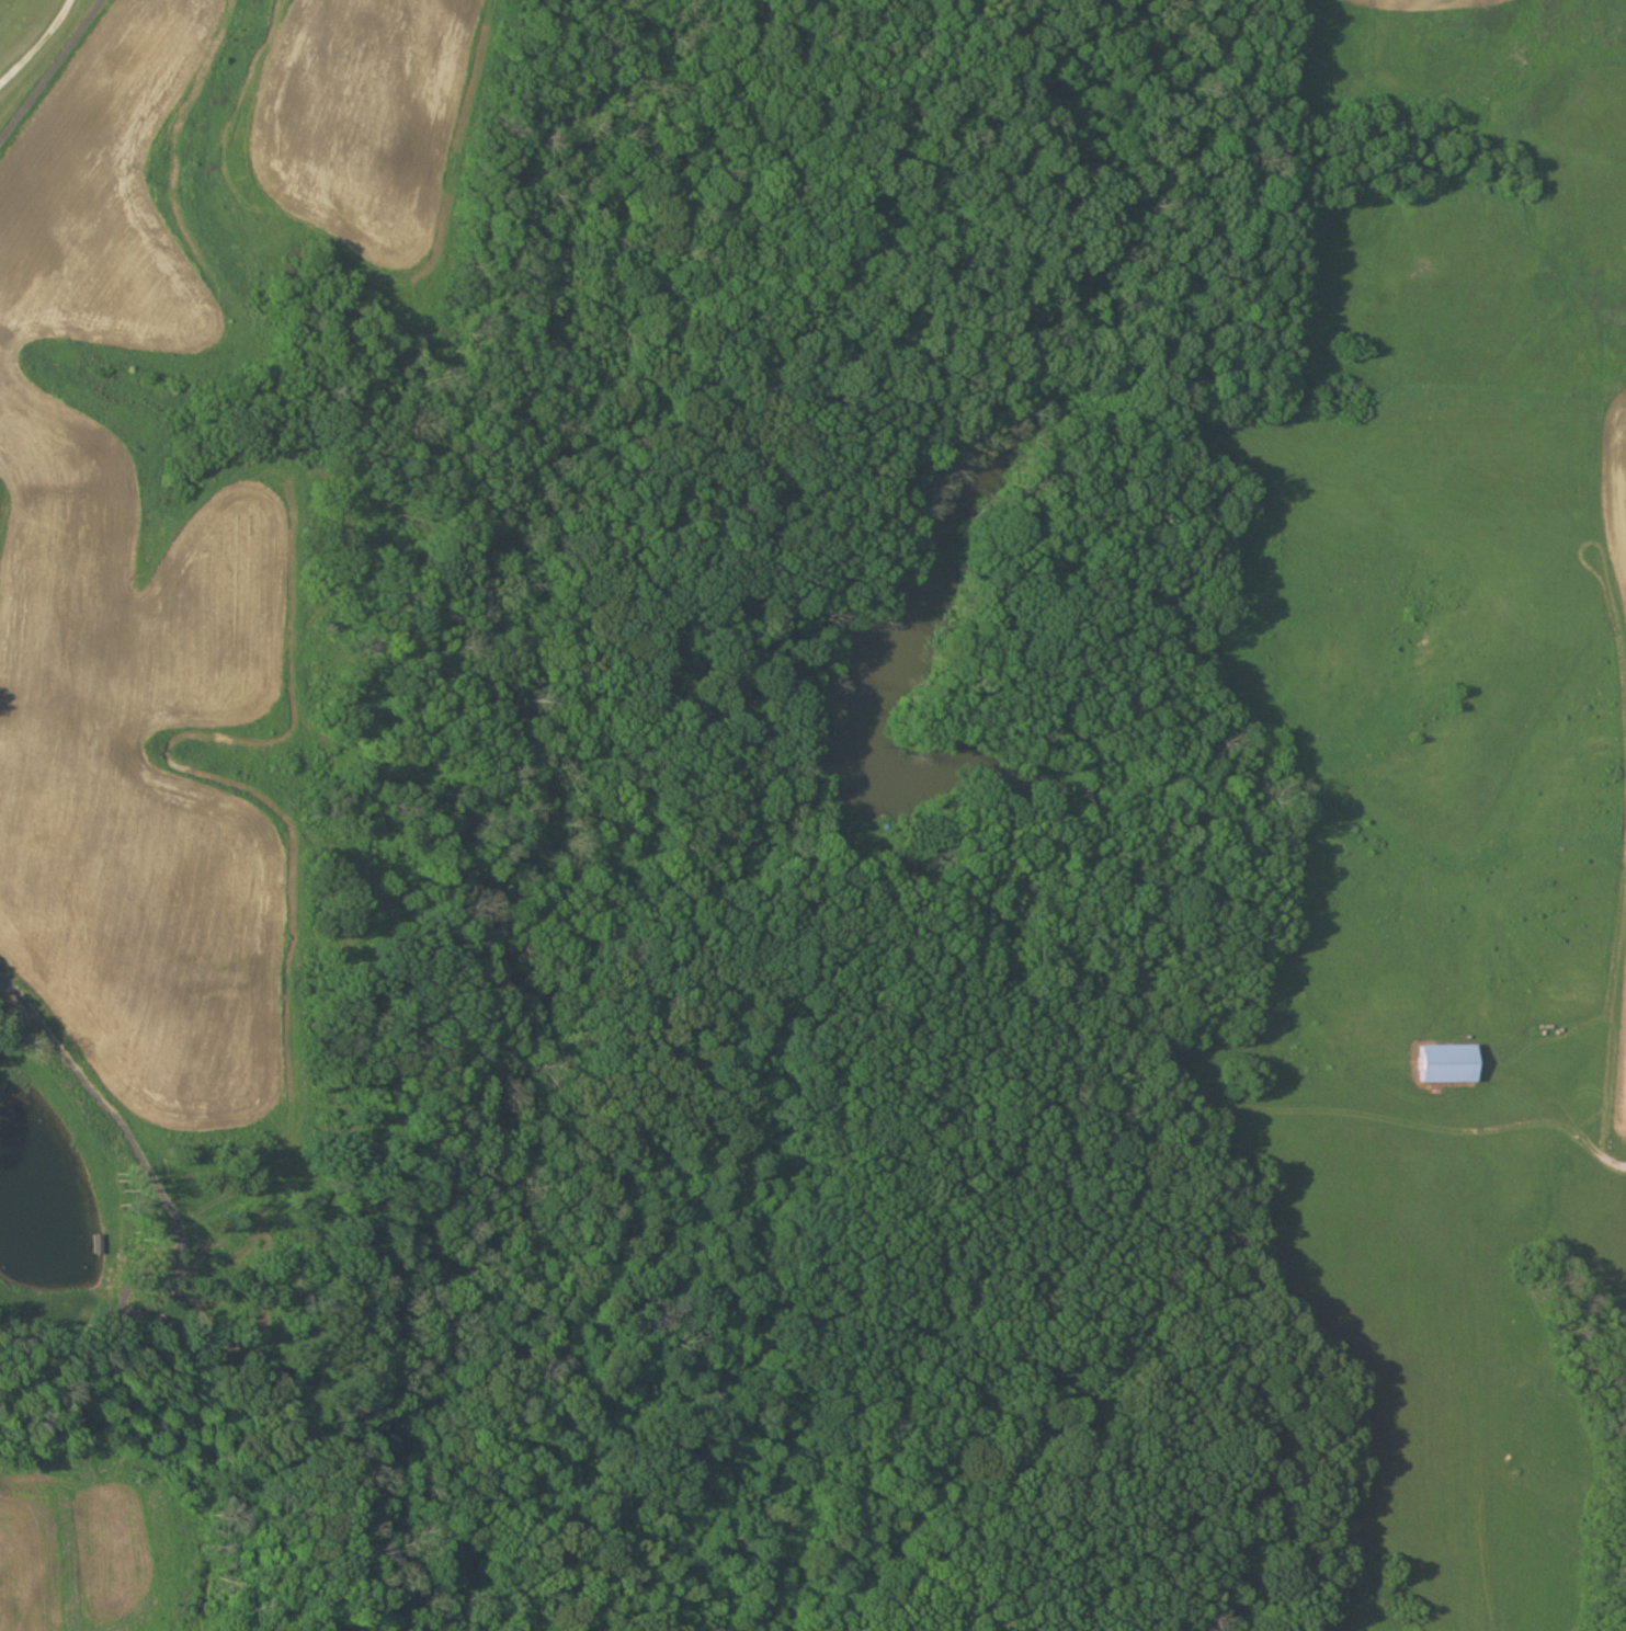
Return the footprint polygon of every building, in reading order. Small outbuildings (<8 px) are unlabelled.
[(1471,1047),(1416,1048),(1416,1084),(1471,1083),(1471,1047)]
